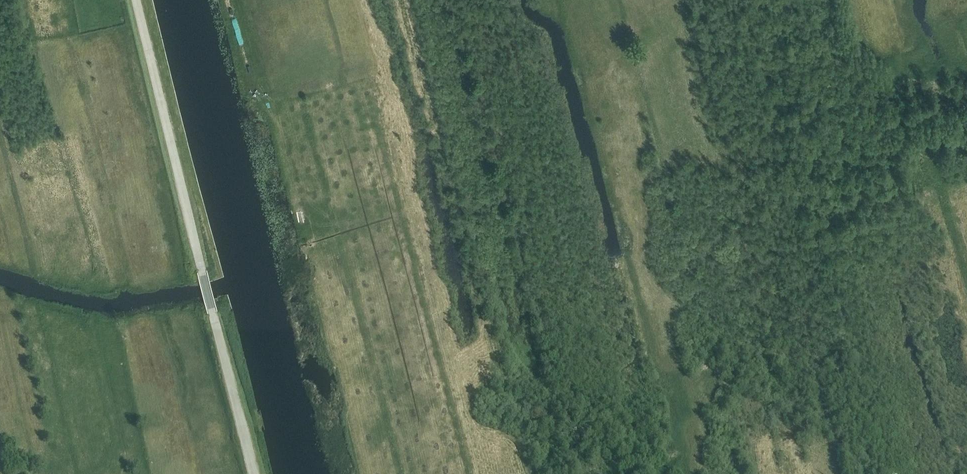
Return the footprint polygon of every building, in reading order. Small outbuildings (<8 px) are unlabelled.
[(244,65),(237,67),(241,83),(247,81),(244,65)]
